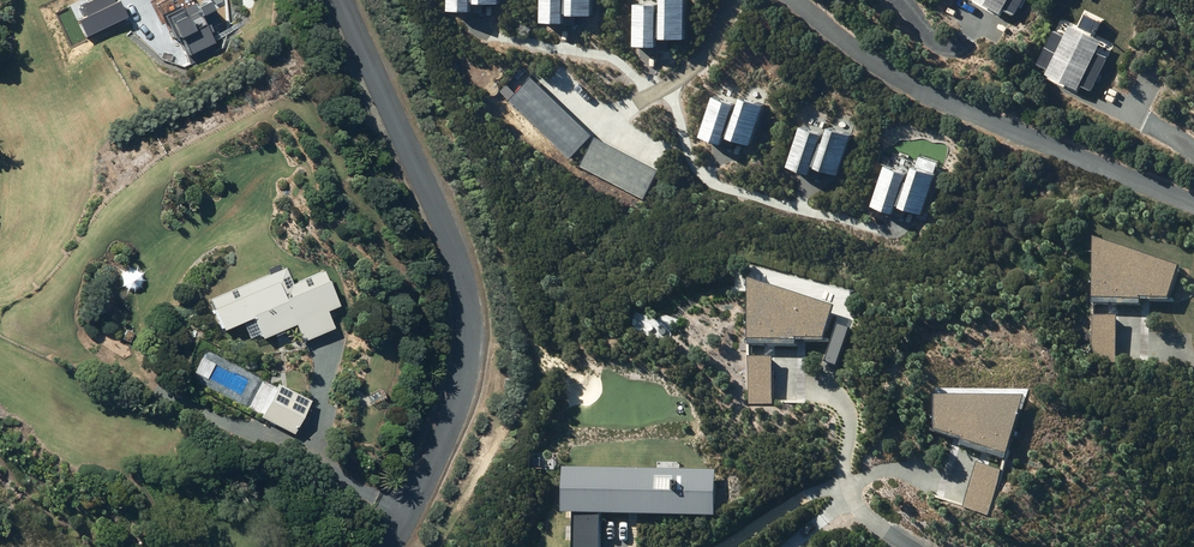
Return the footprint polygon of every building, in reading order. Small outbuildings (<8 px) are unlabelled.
[(189,63),(216,50),(200,19),(211,13),(204,0),(201,0),(192,5),(191,3),(165,17),(189,63)] [(455,12),(477,12),(476,0),(455,0),(455,12)] [(546,23),(568,23),(567,0),(546,0),(546,23)] [(575,18),(597,17),(597,0),(575,0),(575,18)] [(667,41),(689,40),(688,0),(667,0),(667,41)] [(998,18),(1005,8),(1016,15),(1026,0),(969,0),(998,18)] [(637,4),(638,46),(659,46),(659,4),(637,4)] [(1100,39),(1084,29),(1079,26),(1073,36),(1060,28),(1041,58),(1053,66),(1047,74),(1076,92),(1082,82),(1093,89),(1112,58),(1103,52),(1108,44),(1100,39)] [(504,93),(571,159),(593,137),(527,71),(504,93)] [(716,97),(703,138),(725,145),(737,104),(716,97)] [(744,98),(732,139),(753,146),(765,105),(744,98)] [(804,127),(792,168),(813,174),(825,133),(804,127)] [(832,128),(820,169),(842,176),(854,135),(832,128)] [(661,169),(597,138),(583,168),(647,198),(661,169)] [(888,167),(875,208),(897,214),(909,173),(888,167)] [(916,168),(904,209),(926,216),(938,175),(916,168)] [(291,286),(285,270),(208,300),(220,331),(252,318),(261,341),(295,327),(301,342),(335,328),(327,310),(339,305),(326,272),(291,286)] [(827,344),(839,310),(752,283),(750,342),(827,344)] [(749,404),(774,405),(776,359),(750,358),(749,404)] [(312,399),(279,382),(259,418),(292,436),(312,399)] [(1029,399),(938,398),(938,433),(1009,456),(1029,399)] [(965,509),(988,517),(1004,472),(980,464),(965,509)] [(566,468),(565,515),(573,515),(572,546),(603,546),(604,516),(717,518),(718,471),(566,468)]
